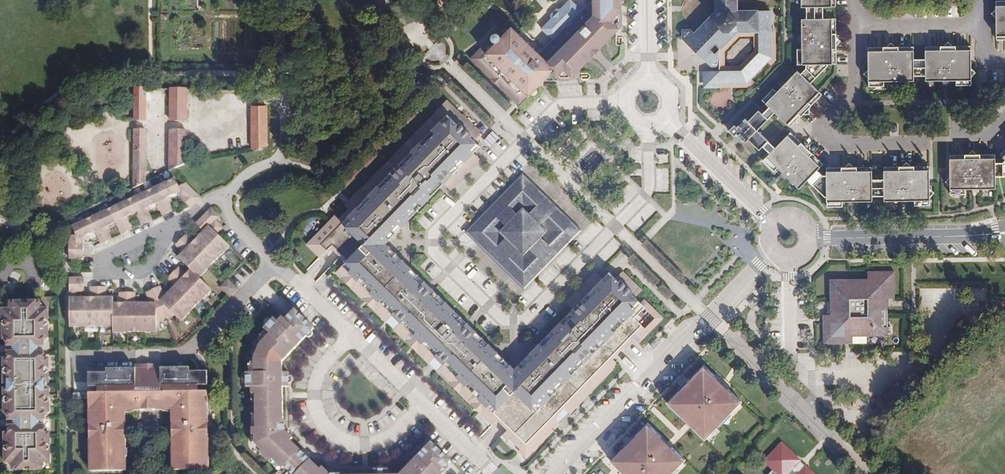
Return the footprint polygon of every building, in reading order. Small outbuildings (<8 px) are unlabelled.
[(531,44),(505,19),(469,57),(518,105),(541,81),(543,79),(552,79),(555,81),(556,79),(570,79),(576,72),(596,51),(622,24),(623,0),(592,0),(581,8),(573,0),(566,0),(558,8),(556,7),(549,14),(551,16),(540,27),(552,38),(543,47),(538,47),(536,48),(531,44)] [(759,9),(739,8),(739,0),(710,0),(710,15),(694,31),(691,28),(682,28),(682,37),(712,66),(719,66),(720,56),(716,52),(739,31),(759,31),(759,9)] [(771,94),(767,99),(773,105),(779,110),(794,124),(802,116),(803,117),(827,92),(816,81),(829,67),(829,65),(838,65),(838,19),(825,19),(825,8),(837,8),(837,0),(803,0),(804,8),(809,8),(809,19),(804,19),(804,38),(804,49),(804,61),(799,61),(799,65),(807,65),(807,68),(805,71),(802,68),(792,79),(781,91),(774,97),(771,94)] [(749,88),(776,59),(775,21),(772,18),(772,10),(759,9),(759,31),(759,52),(742,69),(704,68),(704,87),(721,87),(749,88)] [(947,79),(959,78),(971,78),(971,84),(976,84),(975,43),(928,45),(928,57),(917,58),(917,45),(870,47),(871,86),(877,86),(877,81),(888,80),(895,80),(917,80),(918,74),(928,74),(929,80),(947,79)] [(146,120),(147,86),(133,86),(133,120),(146,120)] [(185,120),(186,88),(170,87),(170,120),(185,120)] [(774,97),(781,91),(778,88),(771,94),(774,97)] [(329,249),(343,263),(333,273),(385,322),(392,315),(394,317),(399,323),(393,330),(428,363),(434,356),(443,365),(436,371),(492,425),(497,420),(508,430),(503,436),(510,443),(512,441),(521,450),(519,452),(527,459),(560,425),(553,418),(554,417),(563,408),(570,415),(619,365),(612,358),(632,338),(643,326),(635,318),(647,310),(641,304),(633,297),(639,290),(622,271),(614,279),(611,275),(608,273),(602,280),(594,272),(564,302),(572,310),(514,370),(469,325),(431,288),(386,244),(444,185),(451,191),(481,158),(475,153),(480,146),(477,143),(474,141),(481,132),(446,100),(348,202),(356,210),(354,212),(346,220),(341,225),(338,221),(334,217),(331,220),(306,245),(319,258),(329,249)] [(773,105),(769,109),(767,112),(766,113),(771,118),(772,118),(775,115),(779,110),(773,105)] [(267,145),(268,106),(251,106),(251,149),(267,145)] [(773,119),(772,118),(771,118),(766,113),(767,112),(763,109),(753,119),(750,116),(742,125),(739,123),(733,129),(739,136),(743,132),(752,141),(761,150),(765,146),(764,145),(770,139),(771,140),(773,138),(763,129),(773,119)] [(146,180),(147,129),(133,129),(133,171),(133,186),(146,180)] [(185,164),(186,130),(170,130),(169,170),(185,164)] [(854,199),(875,198),(875,191),(886,191),(886,198),(906,198),(918,198),(928,198),(928,202),(933,202),(932,163),(886,164),(886,175),(875,175),(874,164),(829,165),(829,172),(825,172),(821,168),(827,161),(804,140),(803,141),(792,130),(777,146),(771,152),(766,158),(770,162),(774,158),(782,166),(787,171),(803,187),(811,178),(827,193),(829,193),(830,204),(835,204),(835,199),(845,199),(854,199)] [(743,132),(739,136),(746,143),(752,141),(743,132)] [(777,146),(771,140),(770,139),(764,145),(765,146),(771,152),(777,146)] [(1004,158),(997,158),(997,152),(952,153),(953,192),(959,191),(959,187),(969,187),(976,186),(998,185),(998,173),(1004,173),(1004,157),(1004,158)] [(774,158),(770,162),(778,170),(782,166),(774,158)] [(465,232),(522,290),(581,232),(520,174),(465,232)] [(190,208),(200,198),(185,183),(177,186),(173,179),(71,227),(74,233),(69,235),(70,259),(83,259),(82,241),(82,238),(87,236),(94,232),(100,245),(107,241),(101,229),(107,226),(115,222),(121,235),(127,231),(121,219),(127,216),(135,213),(140,225),(147,222),(141,209),(148,206),(155,203),(161,215),(168,212),(162,199),(168,197),(174,194),(179,192),(182,195),(179,199),(190,208)] [(170,200),(168,197),(162,199),(168,212),(172,210),(168,200),(170,200)] [(356,210),(348,202),(346,204),(343,207),(334,217),(338,221),(341,225),(346,220),(354,212),(356,210)] [(149,210),(148,206),(141,209),(147,222),(151,220),(147,210),(149,210)] [(199,277),(229,245),(218,234),(224,228),(215,219),(218,216),(210,208),(195,224),(202,231),(207,232),(206,235),(202,240),(198,243),(195,244),(193,241),(193,240),(186,234),(175,245),(182,252),(187,253),(186,256),(182,261),(190,269),(194,273),(199,277)] [(128,220),(127,216),(121,219),(127,231),(130,230),(126,221),(128,220)] [(101,229),(107,241),(110,240),(106,230),(108,229),(107,226),(101,229)] [(207,232),(202,231),(197,236),(202,240),(206,235),(207,232)] [(202,240),(197,236),(193,240),(193,241),(195,244),(198,243),(202,240)] [(178,257),(182,261),(186,256),(187,253),(182,252),(178,257)] [(211,289),(199,277),(194,273),(190,277),(188,278),(185,274),(178,267),(167,278),(175,285),(175,286),(179,286),(179,289),(175,294),(169,299),(166,299),(164,296),(159,286),(146,292),(150,302),(152,306),(150,308),(142,308),(135,308),(133,307),(135,304),(135,302),(134,292),(119,293),(119,303),(119,306),(121,307),(119,309),(113,309),(113,303),(105,303),(104,301),(106,297),(106,287),(90,287),(90,298),(90,300),(92,303),(91,304),(84,304),(77,304),(75,302),(77,299),(77,292),(83,292),(83,278),(70,278),(70,286),(71,327),(113,327),(113,332),(157,331),(157,321),(174,314),(181,321),(211,289)] [(190,277),(194,273),(190,269),(185,274),(188,278),(190,277)] [(825,313),(825,317),(850,316),(850,333),(853,333),(888,333),(888,295),(895,295),(894,269),(868,269),(868,277),(831,277),(831,312),(825,313)] [(238,288),(228,279),(221,287),(230,295),(238,288)] [(175,286),(175,285),(170,290),(175,294),(179,289),(179,286),(175,286)] [(175,294),(170,290),(164,296),(166,299),(169,299),(175,294)] [(46,391),(46,385),(46,353),(43,351),(39,351),(39,345),(41,345),(45,340),(45,329),(50,329),(50,309),(38,309),(38,300),(16,301),(16,310),(4,310),(4,330),(9,330),(9,343),(13,346),(16,346),(17,352),(14,352),(10,354),(10,385),(11,405),(11,416),(14,419),(17,419),(17,425),(15,425),(11,429),(11,442),(6,442),(7,462),(18,462),(19,470),(40,469),(40,461),(52,461),(52,441),(47,441),(47,427),(43,425),(40,425),(40,419),(43,418),(47,416),(46,391)] [(646,329),(643,326),(632,338),(638,344),(663,318),(645,300),(641,304),(647,310),(656,319),(646,329)] [(253,426),(252,426),(252,433),(253,434),(253,444),(260,450),(260,452),(280,470),(278,473),(279,473),(336,473),(334,473),(334,472),(332,471),(331,470),(328,471),(323,465),(320,467),(306,453),(292,440),(294,437),(289,433),(290,429),(289,428),(288,427),(286,427),(286,410),(284,411),(284,386),(290,386),(290,383),(292,382),(293,382),(294,381),(294,380),(294,378),(293,376),(292,375),(290,375),(290,371),(284,371),(283,360),(300,344),(307,336),(309,336),(310,336),(312,335),(312,334),(312,331),(314,329),(294,309),(286,317),(284,315),(279,320),(275,316),(272,319),(270,318),(268,318),(266,319),(266,321),(265,322),(266,324),(267,325),(264,327),(269,333),(260,342),(254,358),(254,371),(247,371),(247,375),(246,375),(244,376),(243,377),(243,379),(243,380),(244,382),(245,383),(247,383),(247,386),(251,386),(253,426)] [(387,324),(393,330),(399,323),(394,317),(392,315),(385,322),(387,324)] [(825,342),(853,342),(853,333),(850,333),(850,316),(825,317),(825,342)] [(434,356),(428,363),(436,371),(443,365),(434,356)] [(138,364),(138,367),(138,371),(163,371),(163,367),(163,363),(138,364)] [(665,402),(679,416),(681,413),(692,423),(690,426),(703,439),(715,427),(714,426),(727,412),(728,413),(740,401),(702,364),(690,376),(690,377),(677,390),(665,402)] [(212,467),(212,455),(210,455),(209,445),(212,445),(212,436),(209,436),(208,421),(211,421),(211,412),(209,411),(209,403),(211,403),(210,390),(202,390),(202,384),(210,384),(210,370),(192,370),(182,370),(179,367),(163,367),(163,371),(138,371),(138,367),(122,368),(119,372),(109,372),(91,373),(91,386),(100,386),(100,393),(91,393),(91,405),(94,406),(94,414),(92,414),(92,423),(95,423),(95,439),(92,438),(93,448),(95,448),(95,456),(93,458),(93,470),(131,470),(131,465),(131,456),(128,456),(128,448),(131,448),(130,439),(127,438),(127,422),(130,422),(129,410),(173,409),(174,421),(177,421),(178,437),(174,437),(174,446),(176,446),(177,455),(175,455),(175,468),(212,467)] [(561,424),(570,415),(563,408),(554,417),(553,418),(560,425),(561,424)] [(679,416),(690,426),(692,423),(681,413),(679,416)] [(612,464),(622,473),(668,473),(671,471),(672,471),(684,459),(670,446),(667,449),(657,439),(659,436),(645,423),(634,435),(621,449),(620,448),(615,454),(619,458),(612,464)] [(670,446),(659,436),(657,439),(667,449),(670,446)] [(445,473),(445,472),(450,467),(449,463),(451,462),(430,442),(400,473),(390,473),(390,467),(385,467),(385,466),(384,464),(383,464),(382,464),(379,464),(379,465),(378,467),(378,468),(374,468),(374,473),(344,473),(444,473),(445,473)] [(785,444),(768,461),(777,470),(773,473),(815,473),(785,444)] [(609,461),(612,464),(619,458),(615,454),(609,461)]
